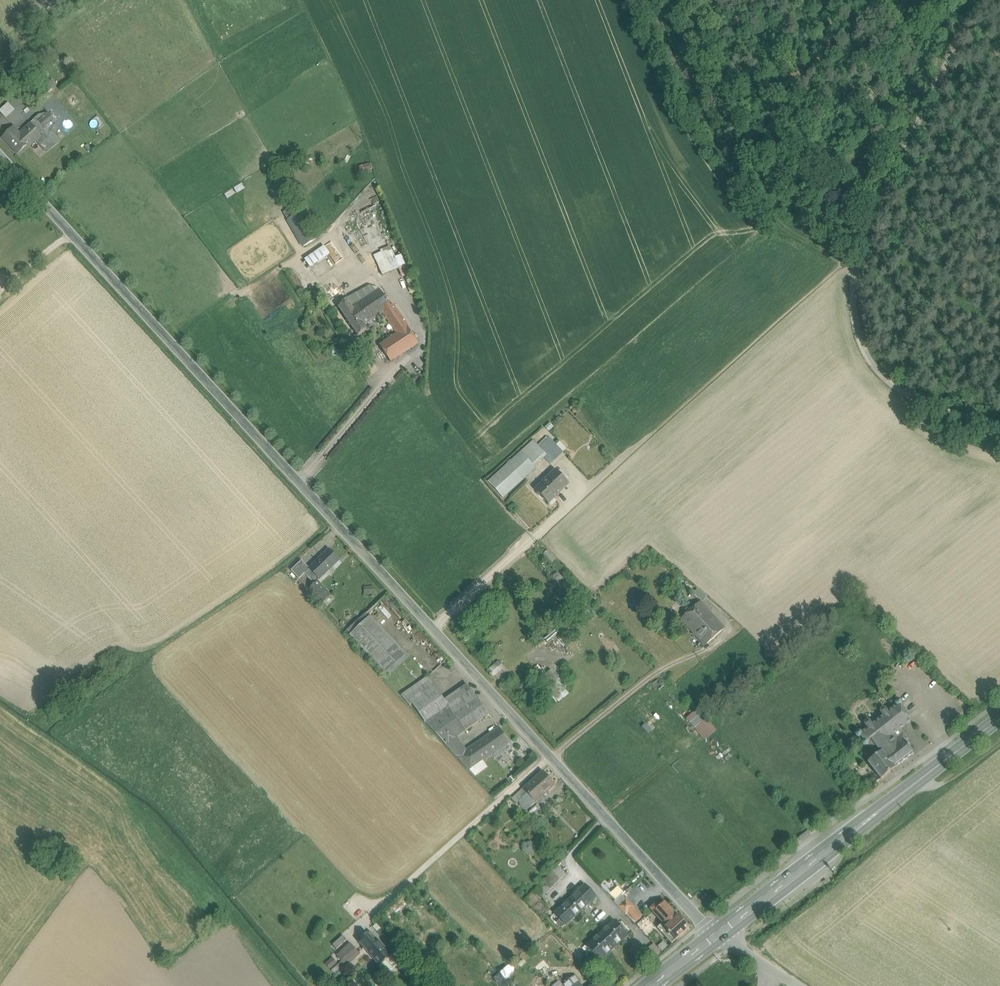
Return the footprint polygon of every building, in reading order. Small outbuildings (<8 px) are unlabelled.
[(46,71),(54,82),(64,74),(56,63),(46,71)] [(38,94),(43,101),(60,89),(54,82),(38,94)] [(0,111),(0,112),(6,118),(15,110),(9,103),(0,111)] [(47,116),(38,121),(36,119),(20,134),(15,128),(4,139),(18,153),(28,144),(30,147),(38,140),(47,131),(53,121),(47,116)] [(47,131),(38,140),(50,153),(60,144),(47,131)] [(300,213),(289,220),(304,245),(316,238),(300,213)] [(878,219),(871,233),(874,235),(881,238),(889,224),(881,220),(878,219)] [(307,262),(313,270),(331,257),(325,248),(307,262)] [(375,258),(378,265),(395,258),(392,250),(375,258)] [(395,258),(378,265),(382,276),(399,268),(395,258)] [(371,286),(348,302),(352,308),(376,292),(371,286)] [(352,308),(364,326),(384,313),(392,308),(391,307),(379,290),(376,292),(352,308)] [(367,329),(364,326),(352,308),(348,302),(339,308),(358,335),(367,329)] [(393,306),(391,307),(392,308),(384,313),(397,334),(407,327),(393,306)] [(407,327),(397,334),(380,346),(391,362),(418,344),(407,327)] [(534,466),(543,457),(542,456),(555,444),(549,438),(539,447),(533,441),(521,452),(488,482),(504,499),(536,469),(534,466)] [(555,444),(542,456),(543,457),(550,465),(563,453),(555,444)] [(535,491),(548,504),(569,483),(556,471),(535,491)] [(305,574),(315,584),(317,582),(340,561),(329,550),(310,569),(305,574)] [(299,579),(305,574),(310,569),(302,561),(291,571),(299,579)] [(310,589),(323,603),(331,596),(317,582),(315,584),(310,589)] [(693,594),(702,602),(707,597),(698,589),(693,594)] [(682,620),(705,645),(724,629),(701,603),(682,620)] [(370,619),(352,636),(386,672),(404,655),(370,619)] [(491,672),(495,677),(504,669),(499,664),(491,672)] [(571,692),(551,670),(538,682),(558,704),(571,692)] [(402,696),(410,705),(413,704),(435,687),(428,677),(402,696)] [(426,723),(449,707),(446,703),(435,687),(413,704),(426,723)] [(469,687),(446,703),(449,707),(455,715),(477,698),(469,687)] [(477,698),(455,715),(454,715),(461,725),(466,731),(489,715),(477,698)] [(860,738),(861,737),(863,740),(862,741),(862,742),(862,743),(862,744),(862,745),(863,746),(864,746),(865,747),(867,746),(876,756),(867,763),(881,780),(890,772),(892,774),(893,775),(896,772),(896,771),(895,768),(914,754),(908,747),(909,747),(908,745),(907,745),(905,742),(908,739),(903,732),(902,733),(899,730),(911,720),(900,706),(901,705),(902,704),(902,703),(901,701),(900,700),(899,700),(897,700),(896,701),(895,702),(895,703),(895,704),(896,705),(887,712),(885,709),(882,709),(881,710),(880,713),(883,716),(871,724),(869,721),(867,721),(865,723),(864,725),(867,728),(861,732),(860,732),(860,731),(859,731),(857,731),(856,732),(855,733),(855,734),(855,735),(855,736),(856,737),(857,738),(858,738),(859,738),(860,738)] [(426,723),(441,739),(452,732),(461,725),(454,715),(455,715),(449,707),(426,723)] [(687,718),(707,740),(718,729),(697,708),(687,718)] [(456,738),(466,731),(461,725),(452,732),(456,738)] [(458,758),(470,771),(493,755),(505,746),(509,743),(499,729),(467,752),(458,758)] [(452,732),(441,739),(458,758),(467,752),(456,738),(452,732)] [(505,746),(493,755),(497,759),(508,751),(505,746)] [(530,784),(521,791),(529,801),(538,794),(543,801),(563,784),(552,772),(532,788),(530,784)] [(526,853),(535,852),(534,841),(525,842),(526,853)] [(558,867),(553,872),(561,879),(565,874),(558,867)] [(553,872),(550,876),(557,883),(561,879),(553,872)] [(550,876),(546,880),(554,887),(557,883),(550,876)] [(546,880),(543,883),(550,890),(554,887),(546,880)] [(543,883),(539,887),(547,894),(550,890),(543,883)] [(569,900),(580,912),(597,897),(585,885),(569,900)] [(539,887),(535,891),(543,898),(547,894),(539,887)] [(625,900),(621,895),(614,902),(634,924),(642,917),(633,908),(634,907),(626,899),(625,900)] [(554,914),(560,920),(557,923),(562,928),(565,926),(580,912),(569,900),(554,914)] [(667,927),(661,932),(672,944),(689,928),(678,916),(677,917),(664,903),(658,908),(655,905),(650,909),(667,927)] [(614,921),(600,934),(614,948),(628,935),(614,921)] [(371,932),(368,935),(376,944),(379,941),(371,932)] [(368,934),(359,942),(379,965),(391,955),(379,941),(376,944),(368,935),(368,934)] [(600,934),(586,947),(599,961),(614,948),(600,934)] [(343,936),(332,945),(336,949),(347,940),(343,936)] [(350,944),(337,956),(346,966),(360,954),(350,944)] [(653,944),(644,951),(650,959),(660,952),(653,944)] [(635,958),(641,967),(645,963),(639,955),(635,958)] [(509,981),(501,972),(495,978),(503,985),(504,985),(509,981)] [(564,984),(565,985),(582,985),(574,976),(564,984)]
